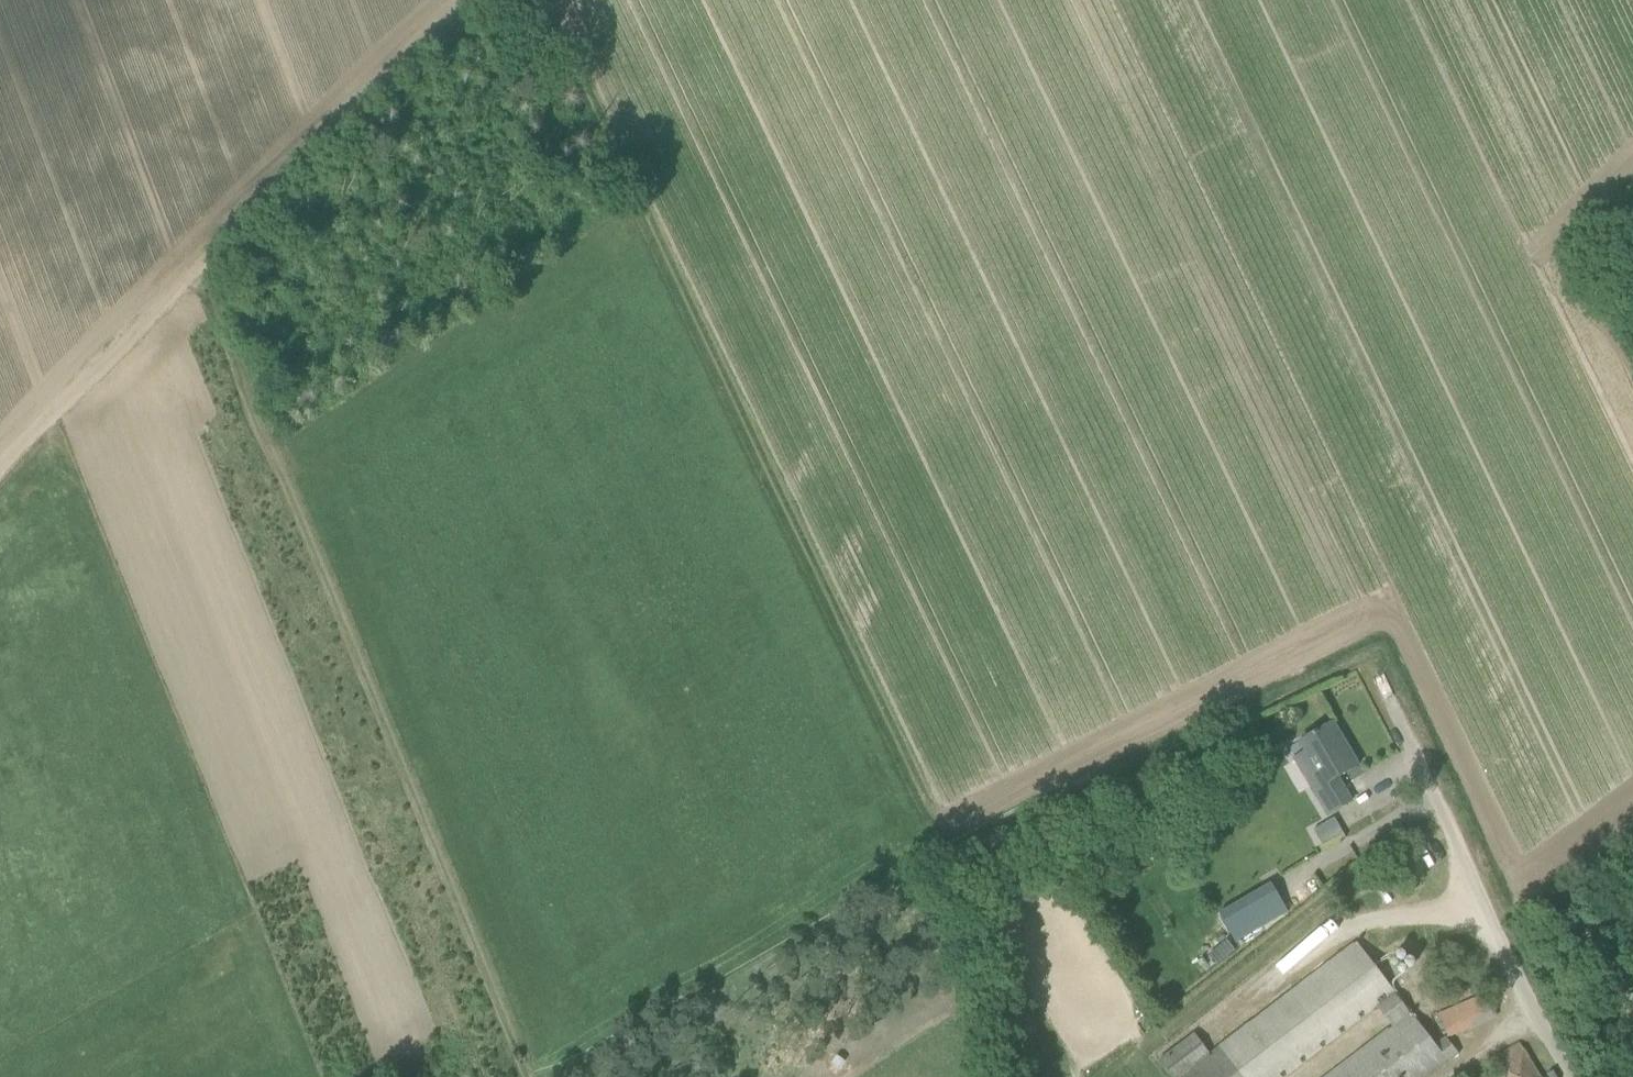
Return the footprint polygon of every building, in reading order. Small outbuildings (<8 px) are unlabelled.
[(1352,802),(1338,778),(1359,766),(1333,723),(1301,741),(1323,780),(1312,786),(1329,815),(1352,802)] [(1337,817),(1316,826),(1328,855),(1349,846),(1337,817)] [(1288,911),(1272,883),(1220,913),(1237,941),(1288,911)] [(1211,1055),(1195,1033),(1160,1060),(1173,1076),(1285,1076),(1378,1006),(1395,993),(1396,992),(1358,943),(1211,1055)] [(1437,1046),(1412,1013),(1411,1014),(1395,993),(1378,1006),(1394,1027),(1329,1076),(1429,1076),(1449,1062),(1460,1054),(1447,1038),(1437,1046)] [(1488,995),(1439,1015),(1448,1035),(1497,1015),(1488,995)]
